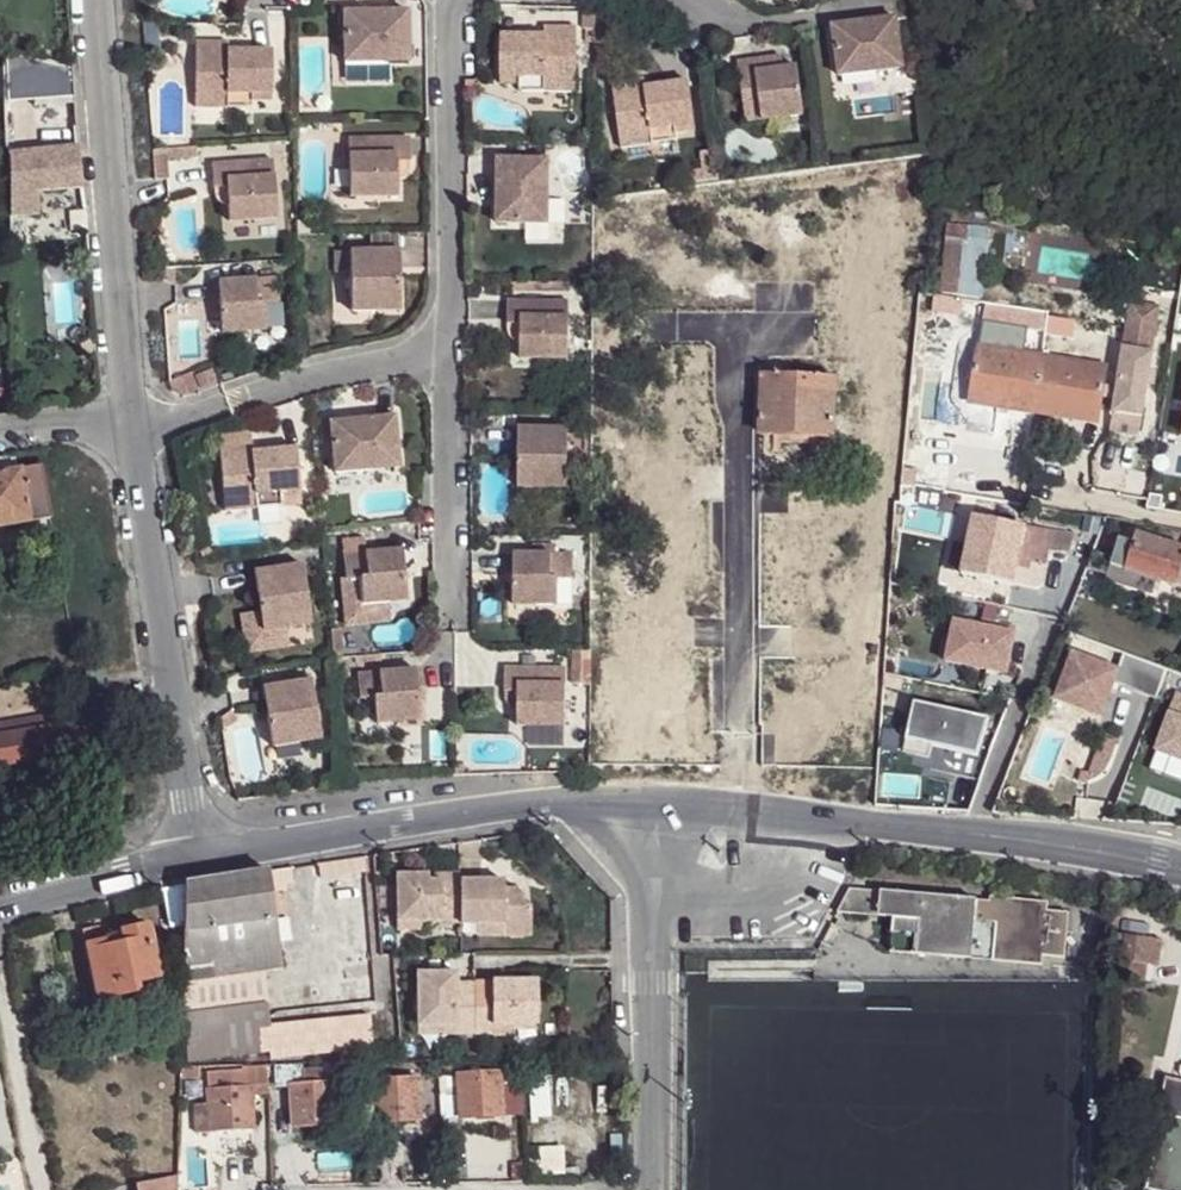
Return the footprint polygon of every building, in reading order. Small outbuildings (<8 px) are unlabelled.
[(410,4),(346,4),(346,57),(411,57),(410,4)] [(839,75),(905,67),(898,13),(832,22),(839,75)] [(547,67),(547,88),(577,87),(578,22),(548,22),(548,29),(502,29),(502,74),(521,74),(521,67),(547,67)] [(229,88),(253,89),(272,89),(273,44),(230,42),(230,34),(199,33),(198,99),(228,100),(229,88)] [(781,52),(754,57),(756,67),(783,64),(781,52)] [(72,97),(71,70),(5,55),(5,101),(72,97)] [(756,67),(754,57),(738,58),(749,122),(804,113),(795,62),(783,64),(756,67)] [(521,88),(547,88),(547,67),(521,67),(521,74),(521,88)] [(650,126),(675,123),(695,121),(689,78),(645,83),(644,75),(614,78),(623,145),(652,141),(650,126)] [(253,101),(253,89),(229,88),(228,100),(253,101)] [(677,138),(675,123),(650,126),(652,141),(677,138)] [(352,132),(352,191),(397,190),(397,156),(410,155),(409,132),(352,132)] [(81,187),(79,149),(47,153),(9,157),(8,157),(9,212),(9,218),(27,218),(39,217),(38,194),(81,187)] [(273,152),(213,156),(215,180),(228,179),(231,215),(277,212),(273,152)] [(498,153),(497,218),(550,219),(550,153),(498,153)] [(951,217),(944,293),(982,297),(990,221),(951,217)] [(9,218),(8,238),(27,236),(27,218),(9,218)] [(352,244),(352,304),(399,304),(399,243),(352,244)] [(220,274),(223,327),(267,325),(265,296),(279,295),(277,271),(220,274)] [(569,286),(569,278),(538,277),(538,286),(569,286)] [(567,294),(508,294),(509,320),(520,320),(522,355),(567,353),(567,294)] [(1124,301),(1116,347),(1148,352),(1155,306),(1124,301)] [(1022,344),(1036,347),(1040,313),(1026,310),(1022,344)] [(1028,411),(1035,355),(971,345),(964,384),(1000,391),(997,405),(1028,411)] [(1148,352),(1116,347),(1102,433),(1133,438),(1148,352)] [(1099,367),(1035,355),(1028,411),(1054,416),(1056,401),(1092,407),(1099,367)] [(833,391),(833,376),(762,374),(758,434),(831,438),(833,391)] [(840,377),(833,376),(833,391),(868,393),(868,382),(840,381),(840,377)] [(1000,391),(964,384),(962,399),(997,405),(1000,391)] [(1090,422),(1092,407),(1056,401),(1054,416),(1090,422)] [(333,466),(400,461),(395,407),(328,412),(333,466)] [(519,422),(519,482),(566,482),(566,422),(519,422)] [(254,487),(278,485),(299,483),(295,439),(250,442),(250,435),(220,437),(226,503),(255,500),(254,487)] [(0,458),(0,475),(18,472),(16,455),(0,458)] [(42,484),(39,468),(18,472),(21,487),(42,484)] [(18,472),(0,475),(0,529),(28,524),(21,487),(18,472)] [(48,520),(42,484),(21,487),(28,524),(48,520)] [(280,497),(278,485),(254,487),(255,500),(280,497)] [(1016,564),(1026,526),(971,514),(959,569),(1011,581),(1016,564)] [(1044,566),(1049,548),(1069,549),(1072,535),(1026,526),(1016,564),(1029,567),(1029,560),(1044,566)] [(1108,572),(1125,577),(1128,569),(1180,585),(1180,549),(1135,535),(1133,543),(1117,539),(1112,559),(1108,572)] [(401,543),(346,548),(348,572),(360,571),(363,599),(387,596),(406,595),(401,543)] [(573,548),(514,548),(514,600),(572,601),(573,548)] [(263,610),(266,624),(285,622),(311,618),(302,557),(256,564),(263,610)] [(363,599),(360,571),(348,572),(340,573),(345,624),(390,620),(387,596),(363,599)] [(266,624),(263,610),(238,614),(244,657),(289,650),(285,622),(266,624)] [(956,624),(947,662),(1004,674),(1014,631),(983,624),(982,629),(956,624)] [(1165,670),(1126,656),(1120,671),(1075,655),(1059,701),(1105,718),(1115,689),(1153,703),(1165,670)] [(563,722),(563,661),(505,661),(505,684),(517,685),(517,721),(563,722)] [(413,662),(358,667),(360,692),(373,690),(376,718),(419,715),(413,662)] [(263,678),(273,740),(320,733),(310,671),(263,678)] [(1176,688),(1153,751),(1180,761),(1180,690),(1176,688)] [(911,703),(905,742),(977,757),(988,720),(911,703)] [(74,710),(16,721),(18,732),(76,721),(74,710)] [(0,736),(0,766),(82,751),(76,721),(18,732),(0,736)] [(0,725),(0,736),(18,732),(16,721),(0,725)] [(1117,744),(1103,739),(1089,774),(1084,772),(1081,779),(1089,782),(1095,780),(1108,766),(1117,744)] [(374,855),(321,863),(324,879),(376,871),(374,855)] [(290,868),(270,871),(273,888),(293,884),(290,868)] [(270,871),(185,884),(183,925),(181,981),(181,982),(218,976),(260,970),(282,966),(273,888),(270,871)] [(505,922),(506,937),(531,937),(531,906),(525,906),(523,895),(517,888),(505,888),(504,879),(460,879),(460,873),(443,873),(442,878),(429,878),(429,873),(397,873),(398,922),(421,922),(460,923),(478,922),(505,922)] [(974,892),(850,882),(839,904),(890,912),(887,945),(967,955),(974,892)] [(185,884),(161,890),(167,928),(183,925),(185,884)] [(988,894),(974,892),(967,955),(988,958),(992,920),(985,919),(988,894)] [(1046,900),(988,894),(985,919),(992,920),(988,958),(1038,964),(1039,954),(1061,957),(1064,930),(1068,931),(1071,912),(1045,909),(1046,900)] [(98,1000),(139,992),(137,983),(159,978),(147,925),(140,920),(124,923),(120,930),(120,932),(113,934),(113,938),(86,944),(98,1000)] [(421,931),(421,922),(398,922),(398,931),(421,931)] [(478,938),(506,937),(505,922),(478,922),(478,938)] [(1157,960),(1161,932),(1127,927),(1123,955),(1157,960)] [(793,939),(772,939),(772,949),(794,948),(793,939)] [(406,955),(394,955),(394,967),(406,967),(406,955)] [(180,1030),(179,1062),(193,1062),(261,1052),(259,1026),(268,1025),(260,970),(218,976),(181,982),(180,1030)] [(459,993),(458,982),(458,972),(417,972),(418,1036),(493,1035),(493,1026),(539,1025),(538,981),(493,982),(493,995),(475,995),(474,992),(459,993)] [(475,981),(458,982),(459,993),(474,992),(475,981)] [(475,981),(474,992),(475,995),(493,995),(493,982),(475,981)] [(259,1026),(261,1052),(271,1051),(271,1059),(374,1045),(370,1012),(268,1025),(259,1026)] [(270,1061),(243,1061),(243,1069),(244,1084),(248,1085),(248,1092),(271,1092),(270,1061)] [(333,1081),(355,1079),(354,1061),(325,1061),(325,1068),(306,1068),(305,1065),(275,1066),(276,1084),(291,1082),(293,1127),(334,1125),(333,1081)] [(445,1074),(457,1075),(471,1074),(470,1061),(445,1062),(445,1074)] [(197,1062),(179,1062),(179,1073),(197,1073),(197,1062)] [(207,1108),(209,1130),(249,1128),(248,1092),(248,1085),(244,1084),(243,1069),(206,1071),(207,1108)] [(501,1071),(503,1111),(519,1111),(517,1071),(501,1071)] [(471,1074),(457,1075),(459,1118),(500,1116),(498,1073),(471,1074)] [(376,1092),(377,1122),(418,1120),(416,1077),(375,1079),(376,1092)] [(1161,1118),(1145,1189),(1180,1189),(1180,1084),(1163,1080),(1156,1116),(1161,1118)] [(360,1123),(377,1122),(376,1092),(358,1093),(360,1123)] [(200,1130),(209,1130),(207,1108),(199,1109),(200,1130)] [(561,1150),(538,1148),(536,1167),(560,1169),(561,1150)] [(176,1176),(137,1183),(139,1189),(176,1189),(176,1176)]
